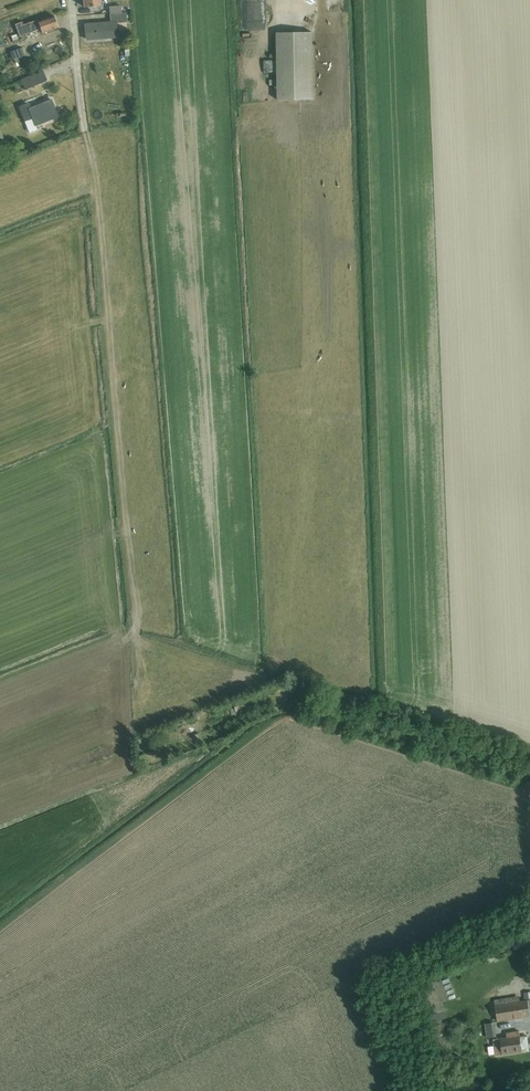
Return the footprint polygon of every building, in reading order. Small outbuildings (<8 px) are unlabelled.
[(110,14),(122,13),(121,6),(109,7),(110,14)] [(122,13),(110,14),(110,23),(85,25),(86,40),(118,37),(116,23),(127,23),(126,13),(122,13)] [(22,22),(15,24),(19,37),(40,30),(41,34),(58,28),(54,16),(39,21),(38,20),(23,25),(22,22)] [(312,33),(277,34),(278,100),(313,99),(312,33)] [(21,48),(10,52),(13,60),(24,55),(21,48)] [(43,71),(21,80),(25,90),(47,81),(45,75),(43,71)] [(28,103),(19,107),(29,133),(36,130),(35,126),(58,117),(51,100),(30,108),(28,103)] [(199,733),(194,735),(198,745),(203,743),(199,733)] [(141,761),(138,762),(140,768),(149,765),(148,760),(149,760),(146,754),(139,756),(141,761)] [(510,941),(515,950),(529,942),(529,931),(510,941)] [(495,1000),(498,1021),(523,1017),(529,1016),(529,993),(522,994),(523,995),(495,1000)] [(494,1022),(484,1024),(487,1038),(496,1036),(494,1022)] [(439,1023),(431,1025),(433,1034),(441,1032),(439,1023)] [(500,1038),(493,1039),(496,1055),(522,1051),(522,1050),(529,1048),(527,1036),(521,1037),(520,1031),(507,1033),(508,1037),(500,1038)]
